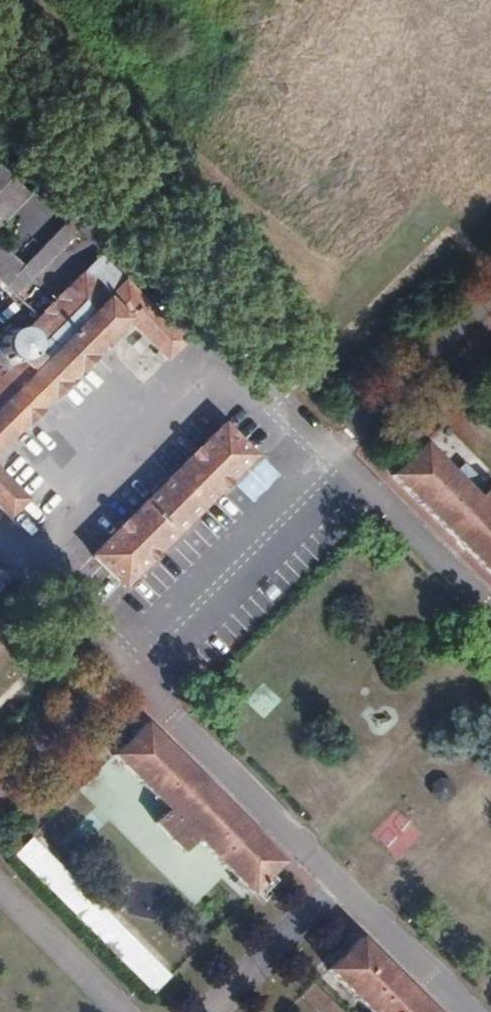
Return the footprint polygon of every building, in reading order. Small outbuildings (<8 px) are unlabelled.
[(28,185),(0,158),(0,213),(28,185)] [(77,225),(65,214),(22,257),(4,239),(0,243),(0,273),(15,288),(77,225)] [(126,317),(166,357),(182,339),(96,254),(35,316),(22,328),(16,322),(6,324),(0,329),(0,474),(24,498),(43,479),(3,438),(64,378),(104,339),(126,317)] [(88,553),(120,585),(252,454),(220,422),(152,489),(88,553)] [(387,474),(490,577),(490,487),(488,484),(476,496),(421,442),(387,474)] [(235,484),(254,502),(281,474),(262,455),(235,484)] [(279,860),(142,721),(109,754),(163,809),(151,821),(181,851),(194,838),(247,892),(279,860)] [(395,807),(371,834),(398,859),(422,832),(395,807)] [(57,868),(25,837),(9,852),(40,883),(57,868)] [(86,897),(57,868),(40,883),(58,900),(70,913),(86,897)] [(247,892),(232,877),(225,883),(239,898),(247,892)] [(163,974),(86,897),(70,913),(138,980),(147,990),(163,974)] [(356,936),(322,969),(366,1011),(432,1011),(356,936)]
